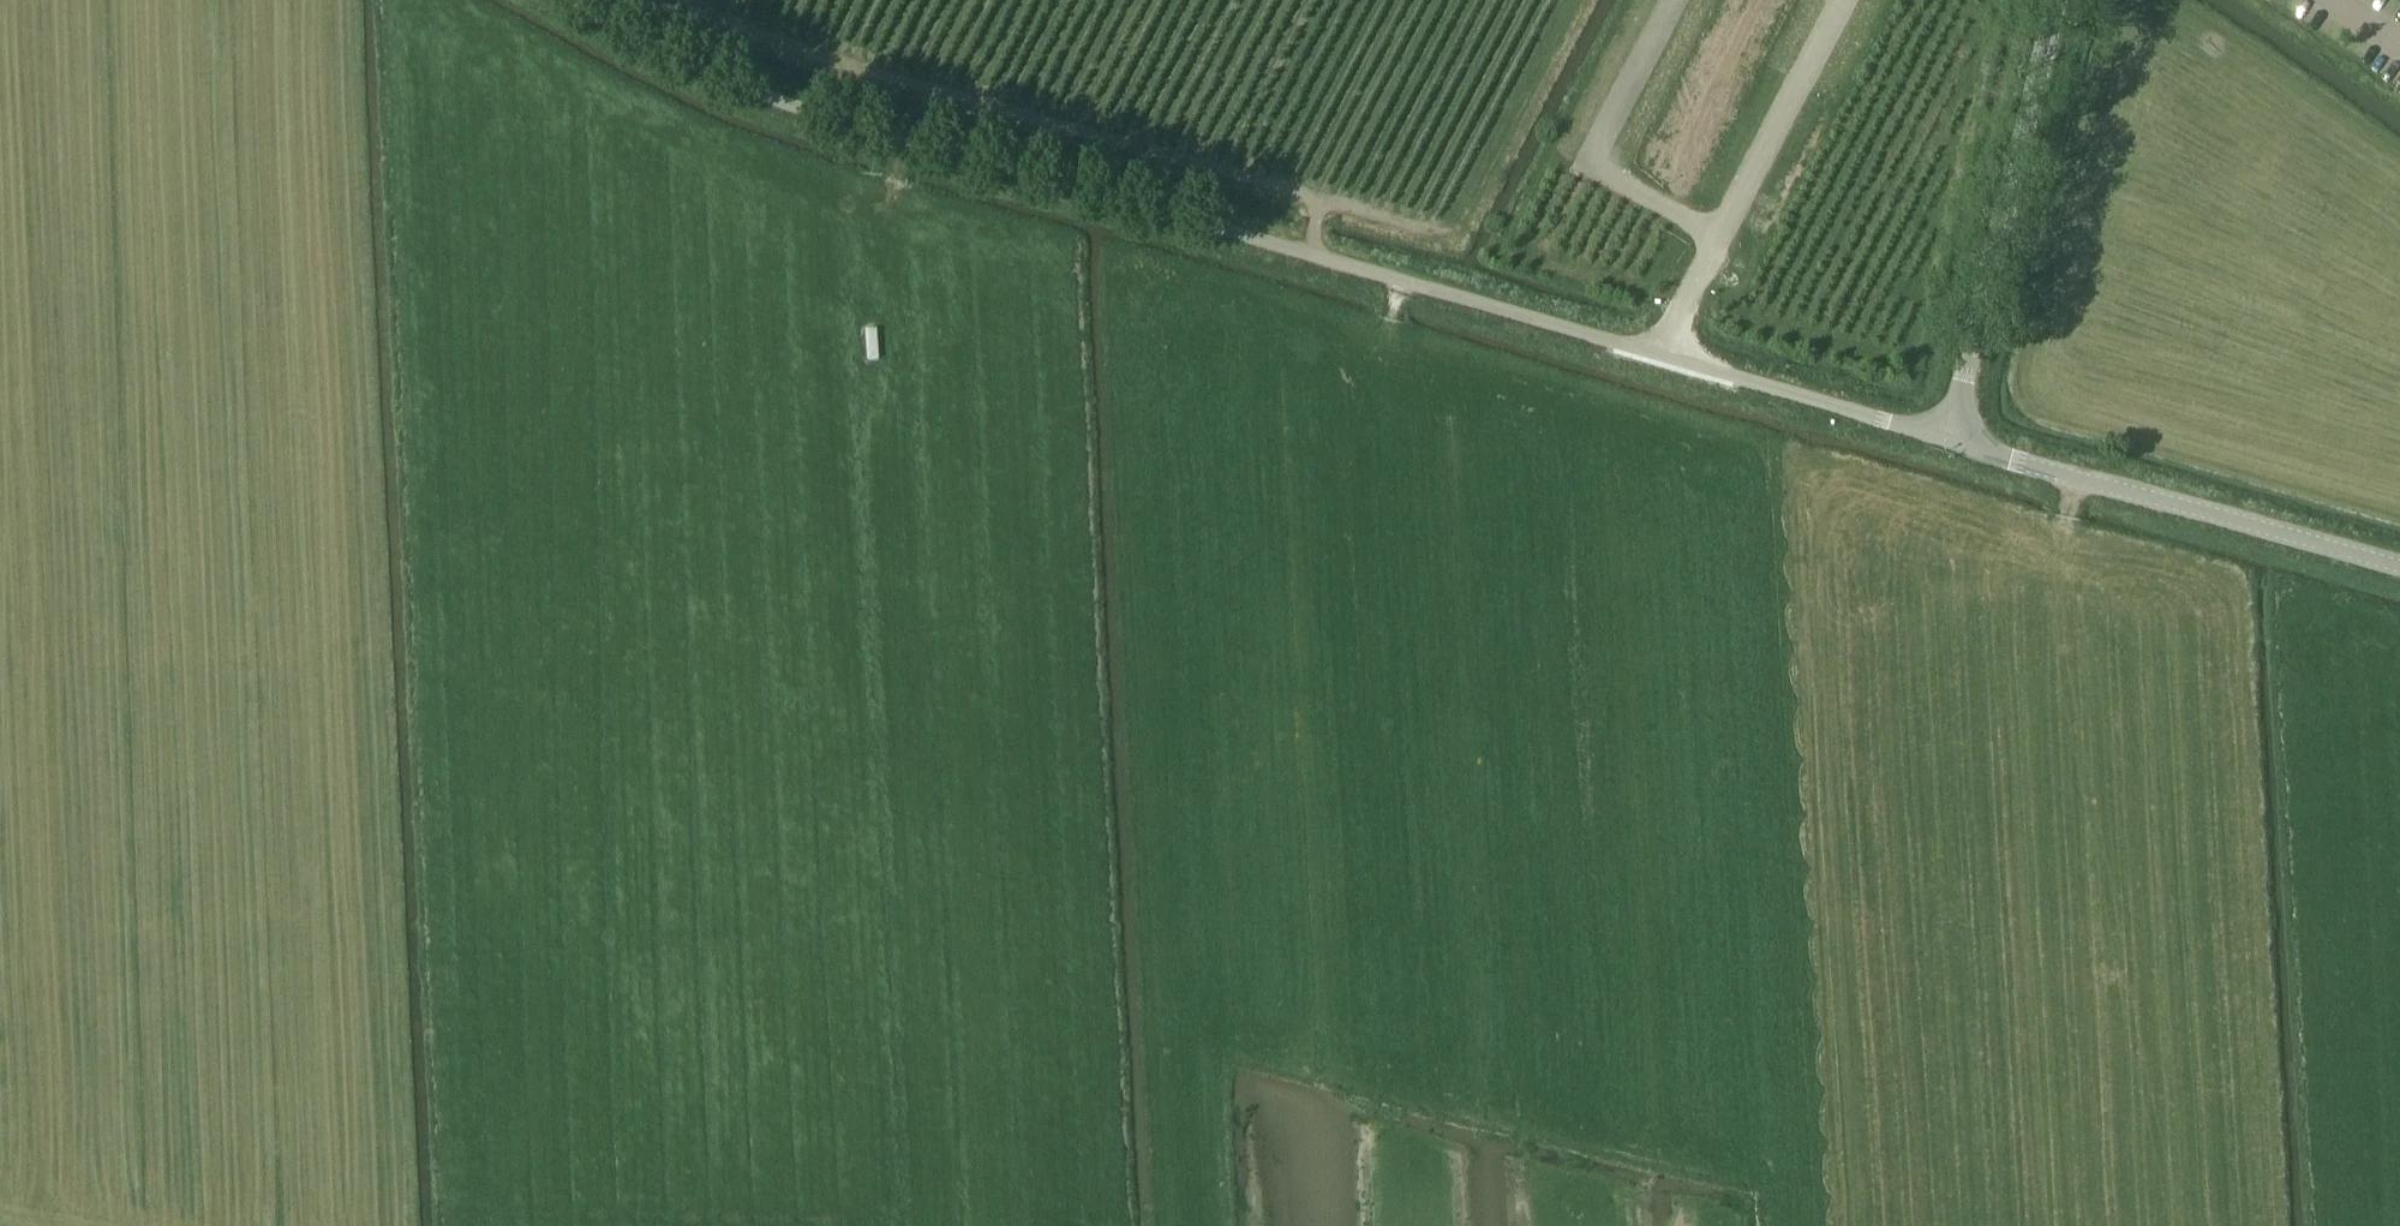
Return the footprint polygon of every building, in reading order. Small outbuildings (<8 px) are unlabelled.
[(865,330),(866,360),(877,359),(875,329),(865,330)]
